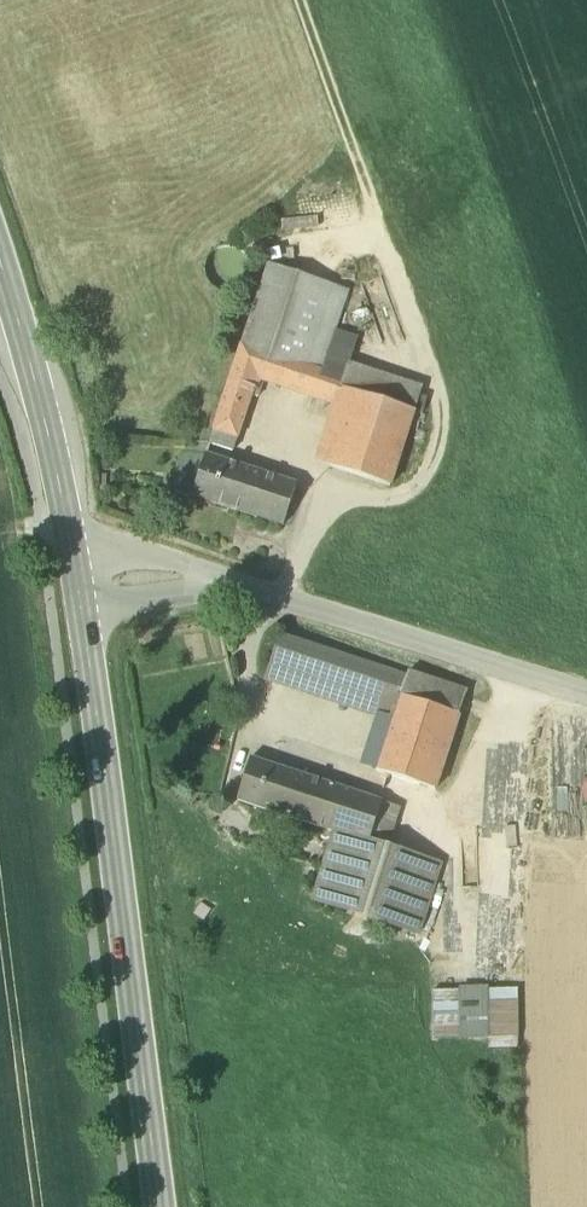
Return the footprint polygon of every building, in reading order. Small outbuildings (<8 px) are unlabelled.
[(248,279),(251,267),(247,254),(238,245),(226,242),(213,246),(204,255),(201,267),(205,280),(214,289),(226,292),(239,288),(248,279)] [(348,291),(269,264),(243,346),(269,354),(321,371),(336,325),(348,291)] [(336,325),(321,371),(418,403),(425,384),(352,360),(361,333),(336,325)] [(233,464),(261,380),(269,354),(243,346),(206,455),(233,464)] [(394,477),(418,403),(321,371),(269,354),(261,380),(271,383),(331,403),(315,452),(393,477),(394,477)] [(233,464),(206,455),(193,498),(229,509),(242,467),(233,464)] [(294,485),(242,467),(229,509),(282,526),(294,485)] [(407,677),(280,636),(267,675),(394,715),(400,698),(407,677)] [(468,693),(408,674),(407,677),(400,698),(460,718),(468,693)] [(460,718),(400,698),(394,715),(376,774),(436,793),(460,718)] [(298,775),(250,759),(237,801),(286,817),(298,775)] [(298,775),(286,817),(328,830),(341,789),(298,775)] [(382,802),(341,789),(328,830),(335,833),(369,844),(382,802)] [(369,844),(335,833),(313,901),(419,934),(440,865),(386,848),(399,808),(382,802),(369,844)] [(517,1049),(517,987),(443,987),(443,963),(429,964),(429,1040),(485,1040),(485,1049),(517,1049)]
